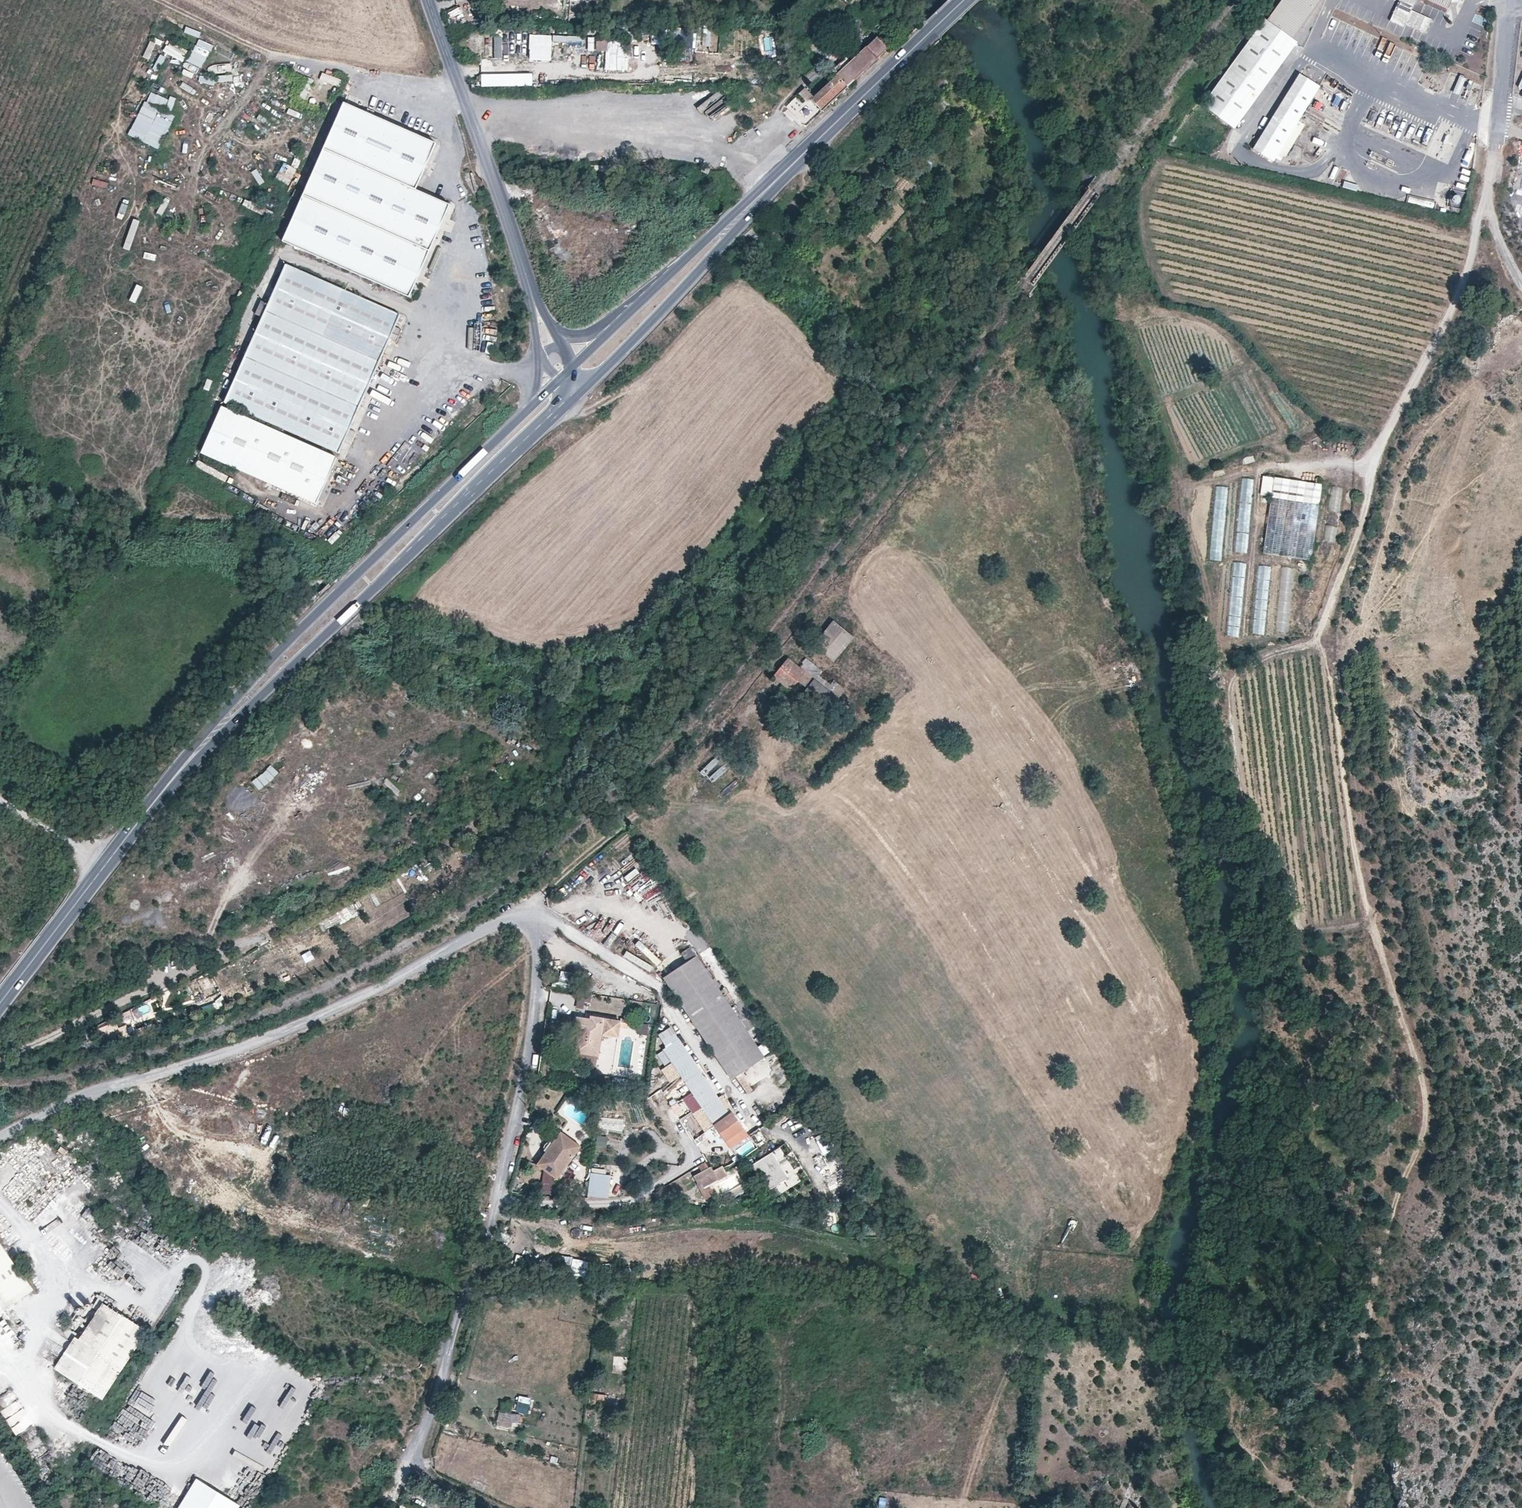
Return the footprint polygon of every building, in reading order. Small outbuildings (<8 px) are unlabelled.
[(1265,20),(1293,39),(1322,0),(1279,0),(1265,20)] [(1450,12),(1456,0),(1422,0),(1450,12)] [(447,10),(450,26),(464,23),(460,7),(447,10)] [(1293,39),(1265,20),(1213,93),(1204,105),(1235,128),(1297,42),(1293,39)] [(1356,43),(1363,30),(1356,26),(1350,40),(1356,43)] [(204,67),(214,39),(198,33),(187,62),(204,67)] [(528,59),(551,59),(552,34),(529,33),(528,59)] [(493,58),(501,58),(502,34),(493,34),(493,58)] [(152,36),(142,56),(149,59),(159,39),(152,36)] [(848,87),(888,49),(877,38),(837,76),(848,87)] [(605,50),(605,69),(627,69),(627,40),(596,39),(596,50),(605,50)] [(163,51),(182,60),(186,52),(166,44),(163,51)] [(1312,52),(1292,87),(1272,120),(1254,149),(1274,161),(1289,137),(1317,90),(1334,64),(1312,52)] [(321,72),(318,80),(339,85),(341,78),(321,72)] [(217,82),(232,80),(231,73),(216,75),(217,82)] [(199,75),(198,82),(214,85),(215,78),(199,75)] [(821,112),(848,87),(837,76),(811,101),(821,112)] [(939,94),(951,82),(947,76),(934,89),(939,94)] [(807,87),(799,90),(803,100),(811,97),(807,87)] [(148,89),(128,135),(160,148),(174,114),(170,113),(176,100),(148,89)] [(701,113),(724,96),(718,89),(696,106),(701,113)] [(821,112),(811,101),(800,111),(810,122),(821,112)] [(283,240),(410,297),(451,205),(416,190),(437,144),(346,103),(283,240)] [(109,130),(114,133),(121,119),(115,116),(109,130)] [(289,185),(297,169),(283,162),(275,178),(289,185)] [(251,171),(260,185),(265,181),(256,168),(251,171)] [(91,184),(106,186),(107,180),(92,178),(91,184)] [(137,228),(148,199),(141,196),(130,226),(137,228)] [(162,196),(156,212),(163,215),(169,199),(162,196)] [(132,270),(135,258),(129,257),(126,269),(132,270)] [(401,315),(286,264),(277,286),(268,304),(261,301),(255,314),(263,317),(225,403),(339,454),(344,442),(350,429),(390,339),(396,327),(401,315)] [(135,283),(129,300),(136,302),(142,286),(135,283)] [(396,342),(401,329),(396,327),(390,339),(396,342)] [(337,458),(223,407),(222,407),(202,452),(317,504),(337,458)] [(351,445),(357,432),(350,429),(344,442),(351,445)] [(1255,477),(1240,476),(1234,552),(1250,553),(1255,477)] [(1266,553),(1312,559),(1322,484),(1275,478),(1266,553)] [(1211,559),(1223,560),(1226,486),(1214,485),(1211,559)] [(349,514),(354,505),(349,502),(343,510),(349,514)] [(331,543),(342,532),(338,527),(327,538),(331,543)] [(1248,563),(1233,561),(1225,637),(1241,639),(1248,563)] [(1266,634),(1269,565),(1257,564),(1254,634),(1266,634)] [(1279,567),(1277,631),(1289,631),(1292,567),(1279,567)] [(834,662),(854,637),(834,621),(814,645),(834,662)] [(847,690),(806,657),(798,666),(840,699),(847,690)] [(798,666),(788,658),(773,676),(799,698),(801,695),(827,716),(840,699),(798,666)] [(251,781),(259,790),(279,773),(271,764),(251,781)] [(563,887),(571,894),(578,886),(570,879),(563,887)] [(587,935),(608,945),(620,923),(599,912),(587,935)] [(681,1003),(713,982),(702,965),(697,956),(696,957),(690,948),(682,954),(687,963),(664,978),(681,1003)] [(625,949),(622,956),(650,971),(654,965),(625,949)] [(713,982),(722,976),(710,960),(702,965),(713,982)] [(721,994),(729,988),(722,976),(713,982),(721,994)] [(721,994),(713,982),(681,1003),(689,1015),(721,994)] [(627,989),(637,992),(639,986),(628,983),(627,989)] [(721,994),(733,1011),(741,1006),(729,988),(721,994)] [(578,992),(575,1006),(587,1009),(590,995),(578,992)] [(706,1040),(738,1018),(733,1011),(721,994),(689,1015),(706,1040)] [(204,1015),(219,1009),(216,1001),(200,1007),(204,1015)] [(151,1003),(135,1006),(137,1014),(153,1010),(151,1003)] [(127,1020),(137,1016),(134,1008),(124,1013),(127,1020)] [(580,1031),(576,1052),(598,1056),(602,1034),(618,1037),(620,1028),(627,1029),(628,1023),(591,1016),(590,1020),(577,1017),(575,1030),(580,1031)] [(729,1042),(747,1031),(738,1018),(706,1040),(710,1046),(714,1052),(729,1042)] [(637,1024),(638,1033),(648,1033),(647,1023),(637,1024)] [(669,1058),(684,1048),(670,1028),(660,1036),(667,1047),(663,1050),(669,1058)] [(571,1051),(576,1052),(580,1031),(575,1030),(571,1051)] [(729,1042),(747,1068),(764,1057),(747,1031),(729,1042)] [(757,1045),(763,1054),(770,1049),(764,1040),(757,1045)] [(731,1079),(747,1068),(729,1042),(714,1052),(731,1079)] [(681,1076),(696,1065),(684,1048),(669,1058),(672,1063),(681,1076)] [(681,1076),(692,1092),(707,1081),(696,1065),(681,1076)] [(692,1092),(703,1108),(718,1098),(707,1081),(692,1092)] [(703,1108),(715,1125),(733,1113),(727,1104),(724,1106),(718,1098),(703,1108)] [(731,1149),(749,1136),(749,1135),(733,1113),(715,1125),(731,1149)] [(622,1133),(624,1119),(598,1116),(596,1130),(622,1133)] [(561,1132),(537,1165),(545,1170),(557,1179),(566,1167),(581,1146),(561,1132)] [(595,1147),(606,1148),(606,1136),(595,1135),(595,1147)] [(772,1151),(750,1165),(766,1191),(788,1177),(772,1151)] [(577,1174),(566,1167),(557,1179),(568,1187),(577,1174)] [(717,1178),(713,1171),(711,1167),(694,1176),(701,1188),(717,1178)] [(557,1179),(545,1170),(543,1192),(556,1194),(557,1179)] [(588,1197),(608,1196),(611,1174),(591,1171),(588,1197)] [(709,1185),(702,1190),(707,1198),(714,1194),(709,1185)] [(0,1243),(0,1308),(1,1309),(32,1287),(0,1243)] [(585,1275),(587,1259),(560,1256),(558,1272),(585,1275)] [(74,1335),(53,1365),(100,1398),(149,1326),(106,1297),(78,1338),(74,1335)] [(527,1413),(530,1397),(518,1394),(515,1411),(527,1413)] [(124,1404),(112,1430),(143,1444),(155,1419),(124,1404)] [(499,1409),(496,1424),(518,1428),(521,1414),(499,1409)] [(1110,1461),(1100,1461),(1100,1470),(1110,1470),(1110,1461)] [(239,1504),(196,1477),(177,1507),(236,1507),(239,1504)] [(877,1507),(886,1507),(888,1497),(879,1496),(877,1507)]
